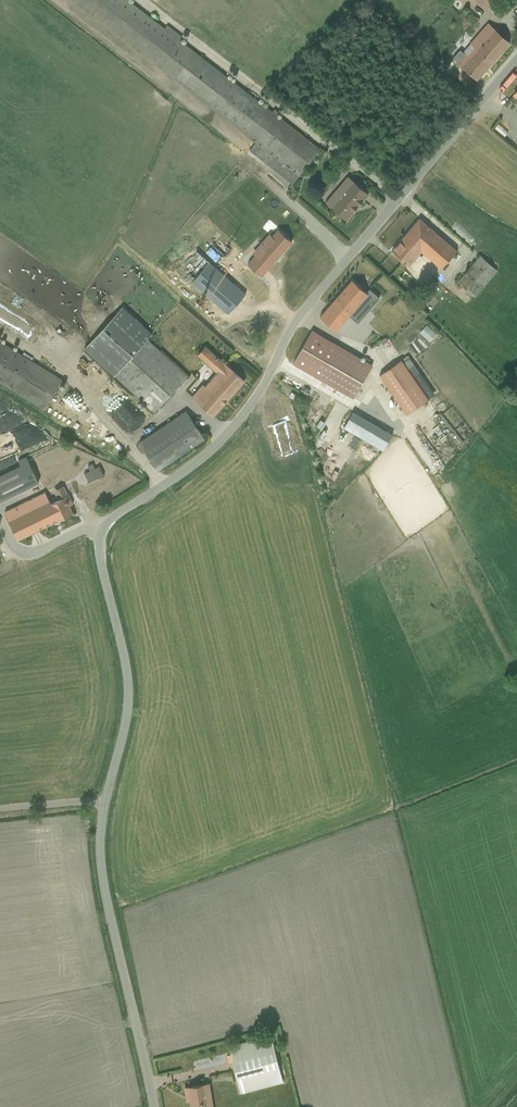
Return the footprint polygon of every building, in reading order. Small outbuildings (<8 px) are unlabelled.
[(255,145),(251,150),(293,182),(319,149),(126,0),(66,0),(255,145)] [(486,8),(494,0),(477,0),(486,8)] [(476,78),(509,42),(487,22),(454,58),(476,78)] [(486,126),(498,136),(504,128),(492,118),(486,126)] [(344,221),(367,193),(346,176),(323,204),(344,221)] [(438,266),(454,247),(418,217),(391,249),(409,265),(421,251),(438,266)] [(262,276),(292,242),(278,231),(247,264),(262,276)] [(479,257),(459,281),(476,295),(496,271),(479,257)] [(246,295),(209,262),(191,282),(228,315),(246,295)] [(349,316),(357,323),(380,298),(369,288),(366,292),(351,280),(319,316),(336,331),(349,316)] [(401,312),(410,322),(419,314),(410,304),(401,312)] [(121,310),(85,350),(158,417),(189,383),(153,350),(159,344),(121,310)] [(413,330),(422,341),(429,336),(419,325),(413,330)] [(314,333),(296,364),(354,398),(372,367),(314,333)] [(379,354),(403,345),(399,336),(376,345),(379,354)] [(42,414),(62,382),(0,343),(0,387),(42,414)] [(211,415),(242,380),(203,345),(195,354),(215,372),(192,398),(211,415)] [(137,418),(75,354),(63,365),(126,429),(137,418)] [(408,355),(380,374),(407,414),(428,399),(413,377),(419,372),(408,355)] [(368,398),(359,406),(372,421),(381,413),(368,398)] [(16,423),(10,409),(1,413),(0,410),(0,430),(16,423)] [(186,409),(138,439),(160,474),(208,443),(186,409)] [(353,412),(344,428),(382,450),(391,434),(353,412)] [(414,434),(409,437),(416,450),(422,447),(414,434)] [(329,477),(335,463),(327,459),(324,466),(320,465),(317,472),(329,477)] [(0,475),(0,496),(26,487),(20,468),(0,475)] [(60,483),(4,509),(17,537),(73,511),(60,483)] [(231,1047),(241,1093),(282,1085),(272,1039),(231,1047)] [(212,1053),(211,1061),(219,1061),(220,1053),(212,1053)] [(207,1081),(186,1085),(190,1106),(212,1106),(207,1081)]
